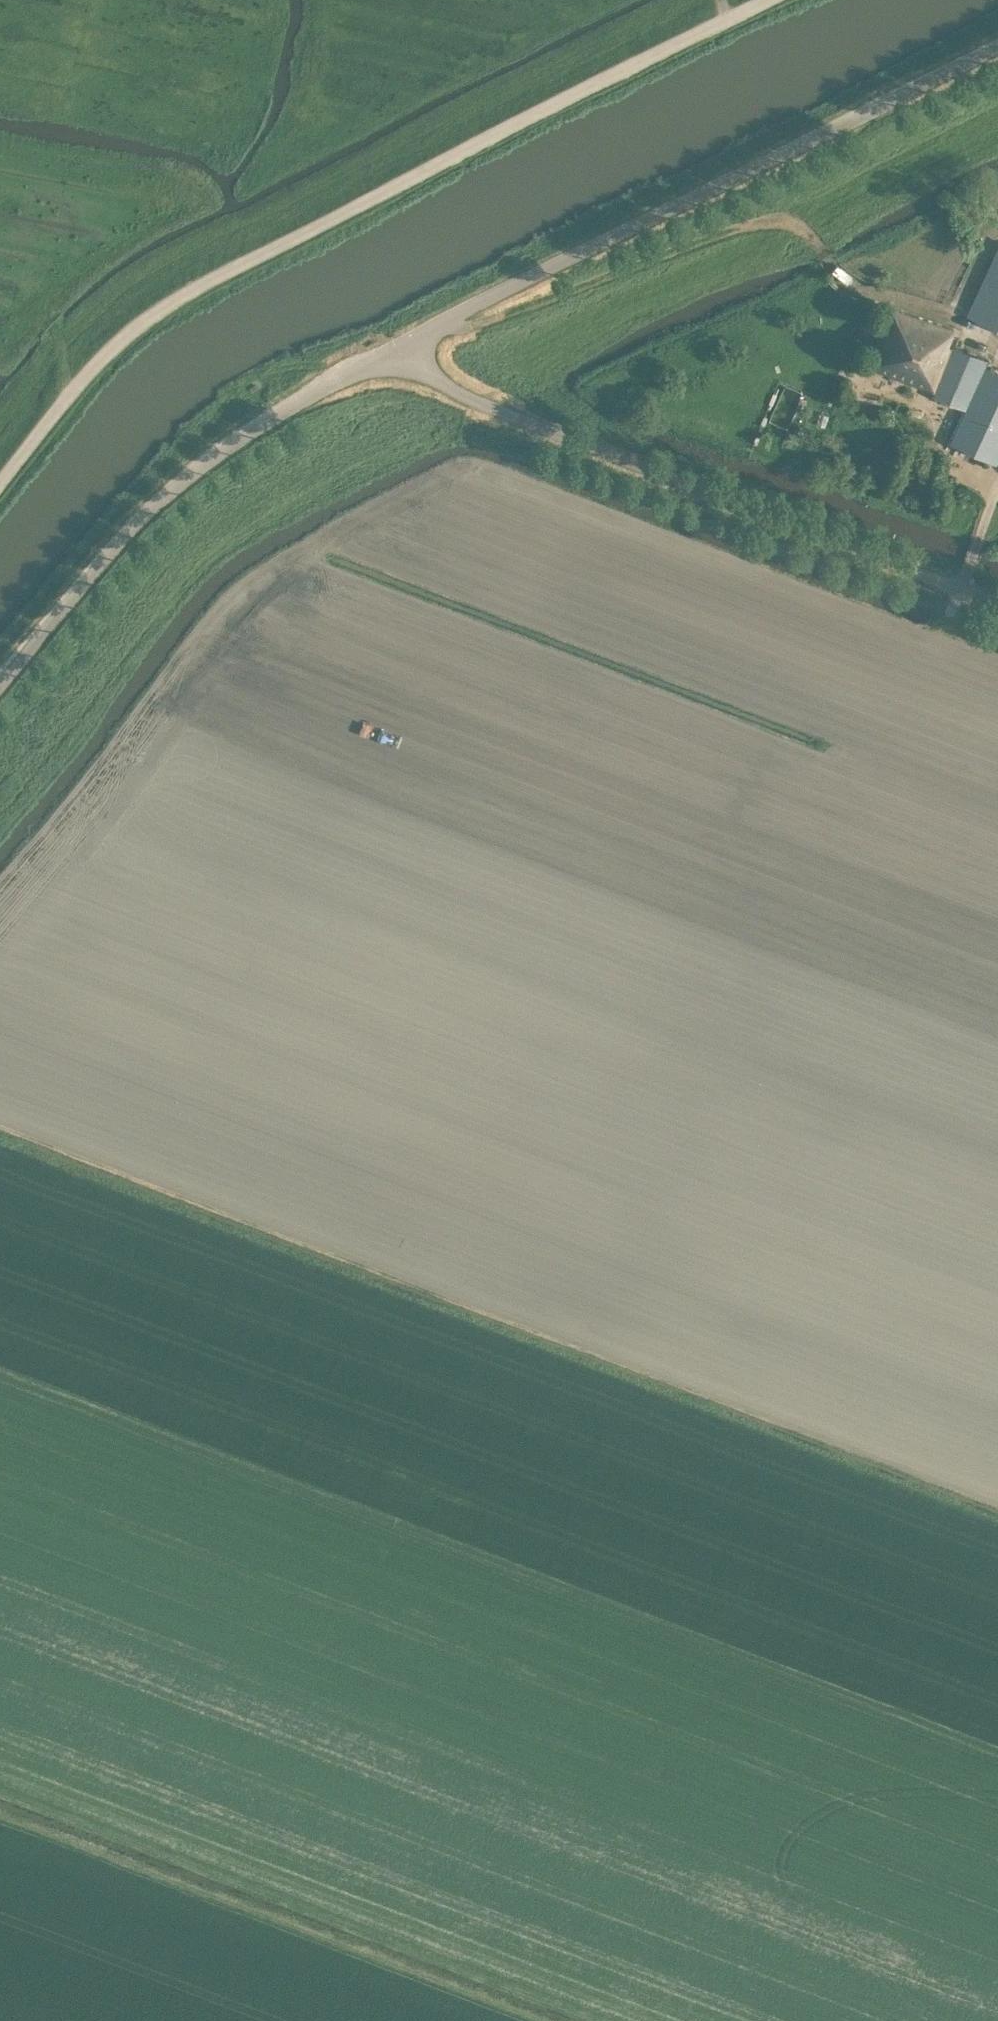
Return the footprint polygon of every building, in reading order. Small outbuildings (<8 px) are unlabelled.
[(997,326),(997,244),(967,312),(997,326)] [(868,369),(884,375),(886,369),(934,386),(932,393),(965,405),(951,440),(996,461),(997,456),(997,370),(986,365),(988,358),(949,343),(946,342),(952,325),(890,303),(869,363),(870,363),(868,369)]
